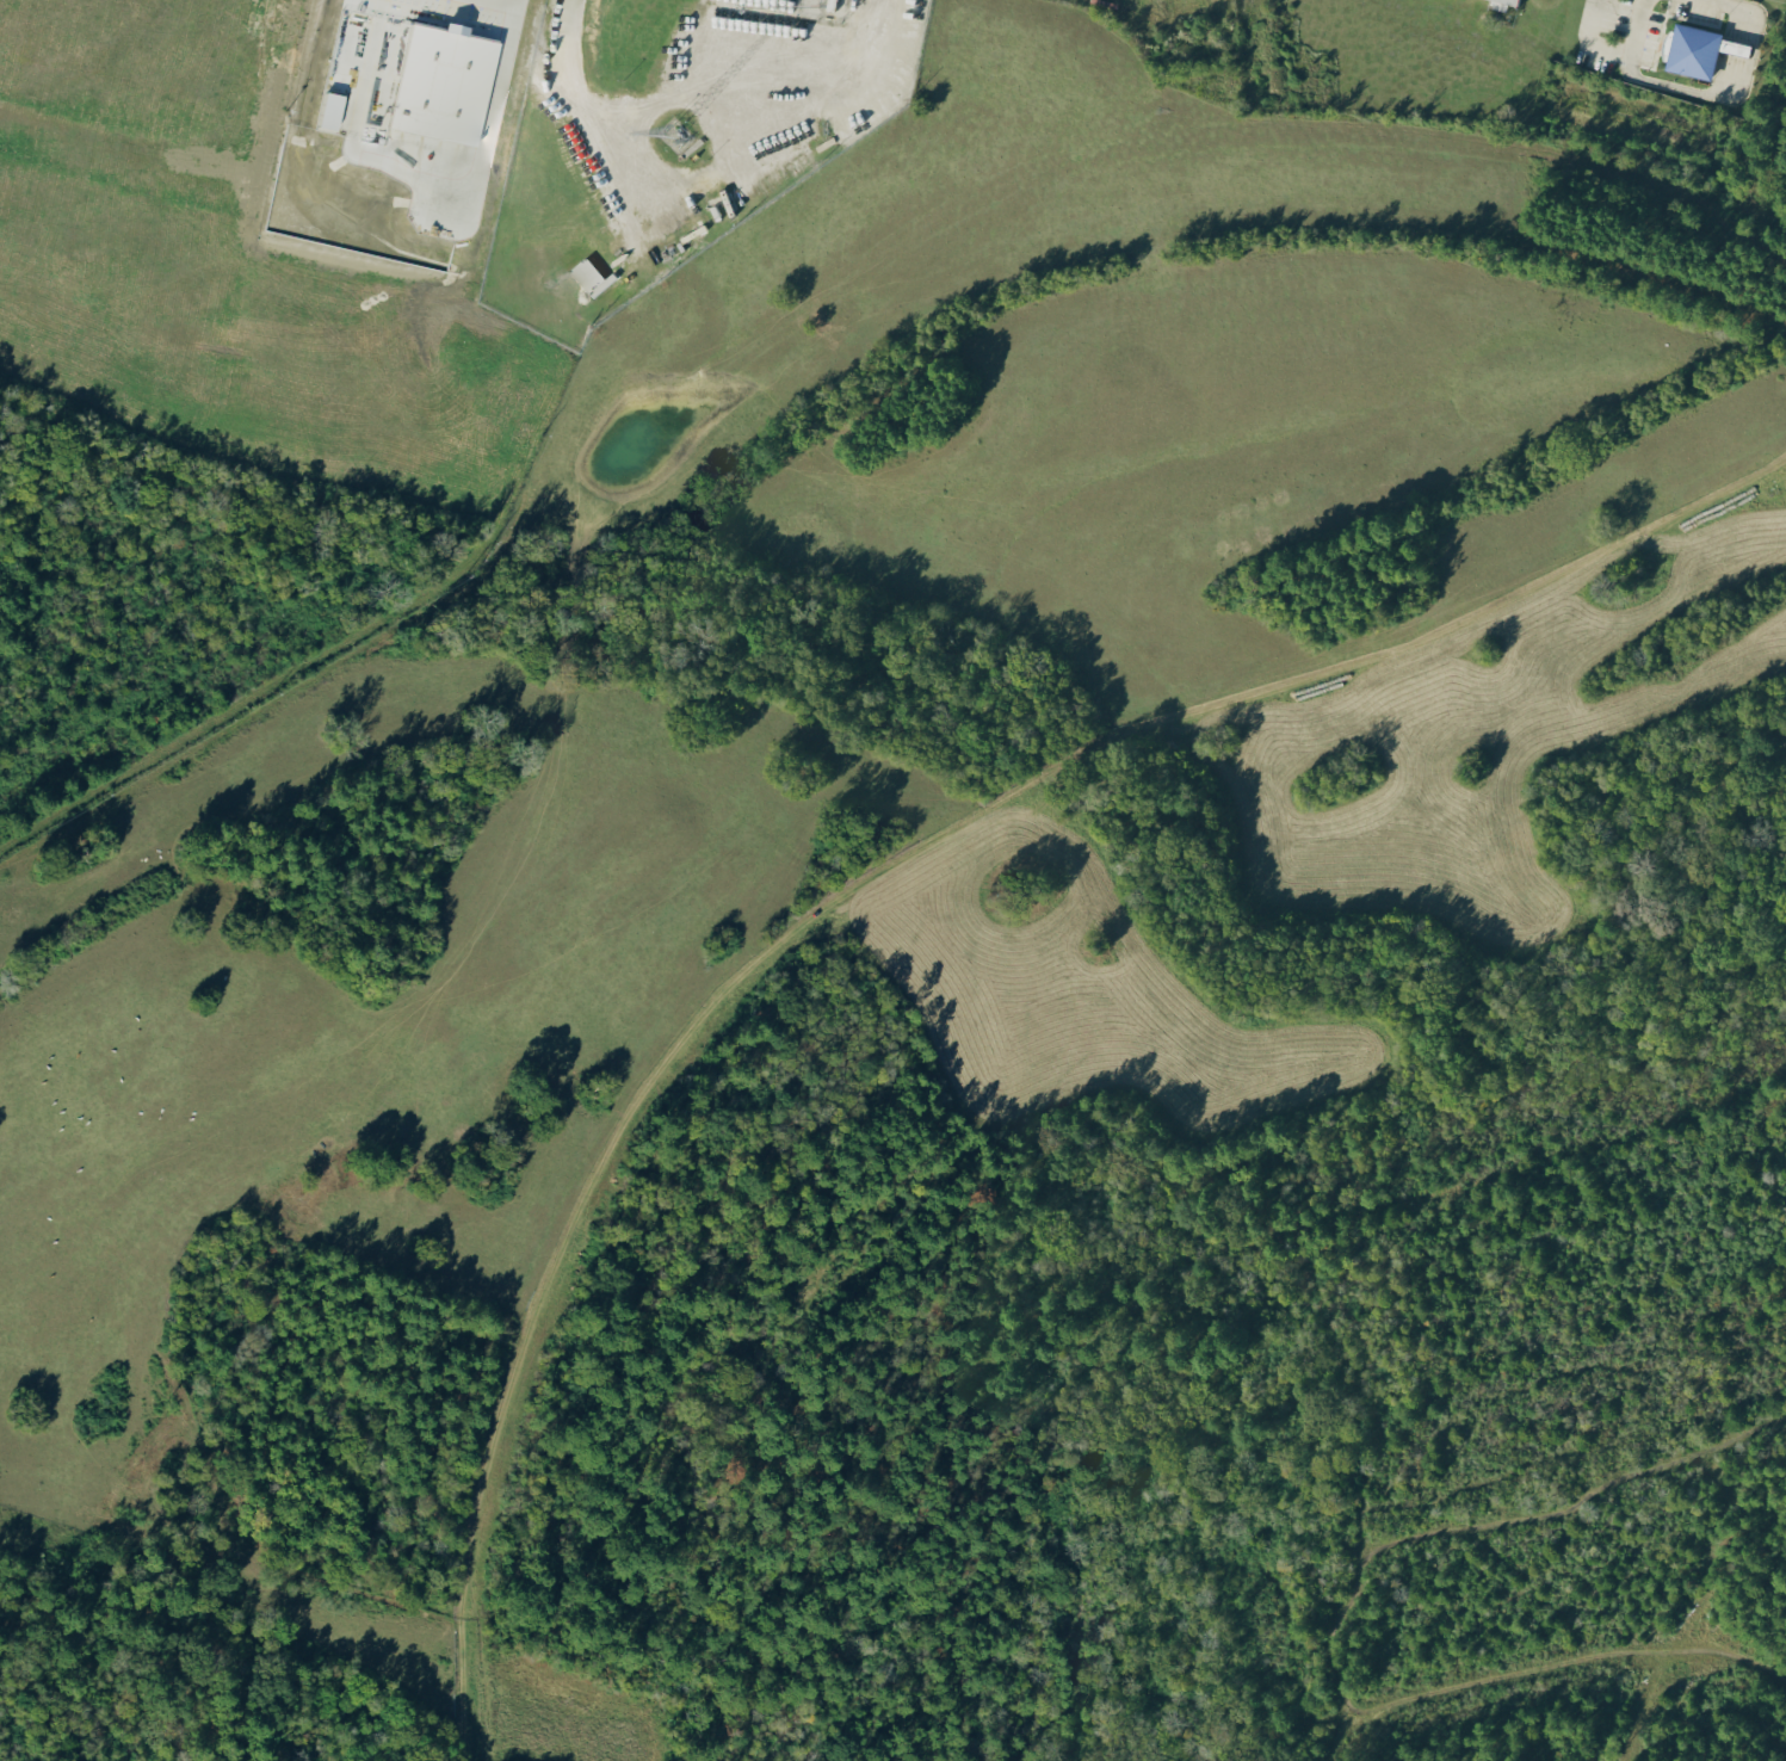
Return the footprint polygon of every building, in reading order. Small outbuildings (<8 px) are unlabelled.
[(1517,0),(1494,0),(1492,8),(1505,11),(1507,4),(1516,6),(1517,0)] [(1749,56),(1751,44),(1721,39),(1722,32),(1674,23),(1672,31),(1667,30),(1659,70),(1711,79),(1717,50),(1749,56)] [(607,283),(585,256),(568,270),(589,297),(607,283)]
